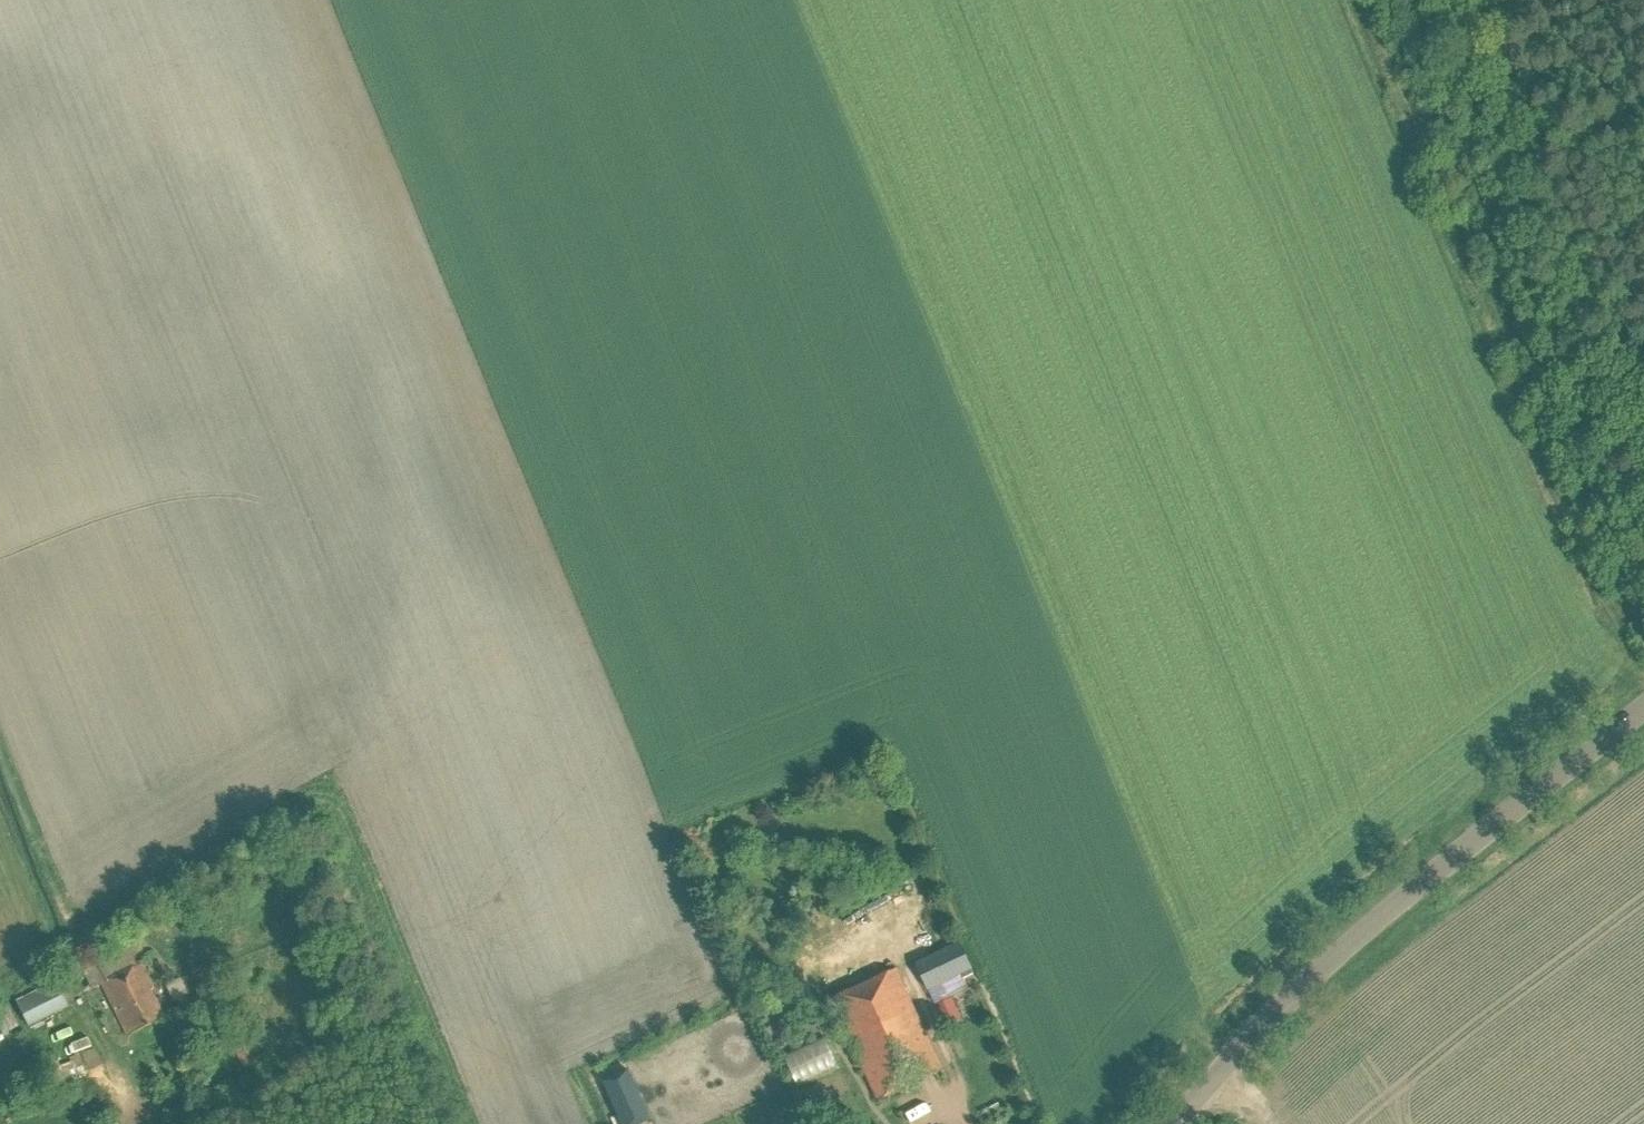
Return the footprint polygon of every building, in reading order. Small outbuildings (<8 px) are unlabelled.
[(147,991),(150,989),(138,966),(101,985),(127,1035),(160,1017),(147,991)] [(834,998),(881,1097),(943,1068),(897,969),(834,998)] [(17,1002),(30,1028),(69,1008),(56,982),(17,1002)] [(797,1085),(838,1067),(825,1036),(783,1055),(797,1085)] [(605,1077),(620,1123),(639,1123),(649,1121),(632,1068),(605,1077)]
